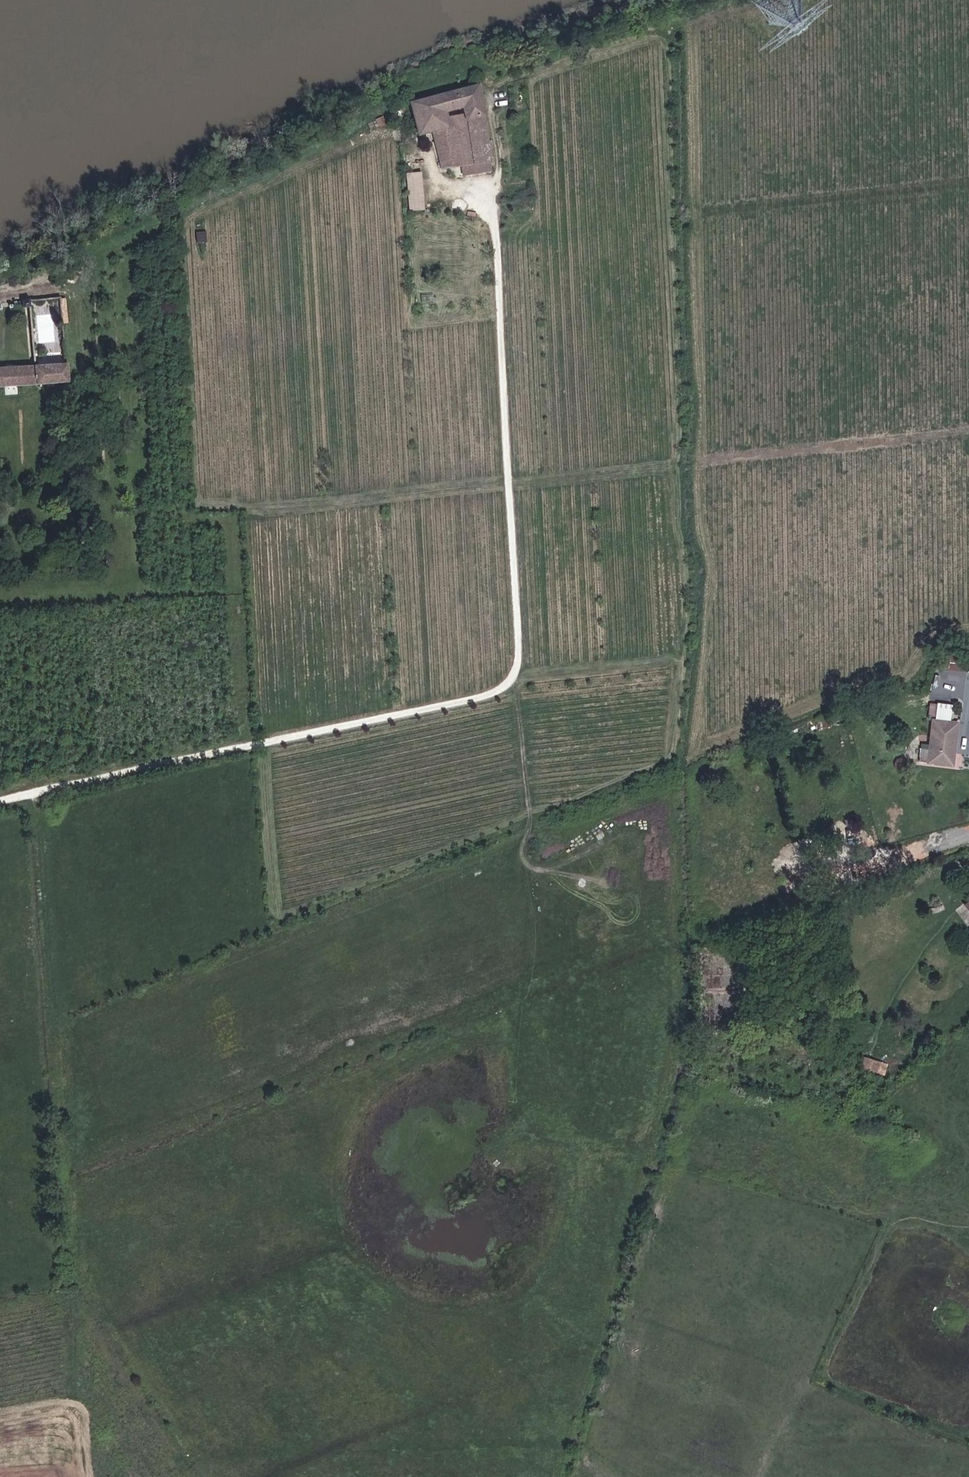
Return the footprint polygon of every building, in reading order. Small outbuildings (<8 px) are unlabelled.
[(458,158),(495,151),(481,77),(424,92),(430,115),(447,112),(458,158)] [(424,165),(438,162),(435,148),(421,151),(424,165)] [(408,170),(408,209),(423,209),(423,171),(408,170)] [(0,365),(0,378),(72,372),(71,359),(0,365)] [(955,740),(959,740),(962,716),(936,714),(933,739),(925,738),(923,755),(953,758),(955,740)] [(880,1071),(881,1059),(862,1057),(860,1069),(880,1071)]
